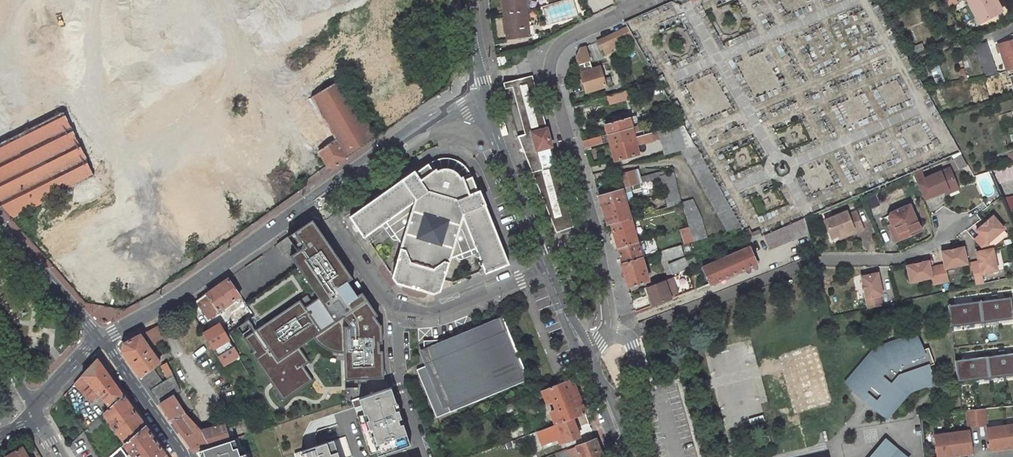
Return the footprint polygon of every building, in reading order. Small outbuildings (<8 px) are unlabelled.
[(506,14),(528,11),(526,0),(505,0),(506,14)] [(994,3),(996,1),(996,0),(969,0),(983,25),(1001,15),(994,3)] [(1001,15),(1006,13),(999,0),(996,0),(996,1),(994,3),(1001,15)] [(506,14),(510,39),(530,37),(528,11),(506,14)] [(613,50),(621,47),(615,35),(599,42),(602,50),(611,46),(613,50)] [(987,43),(975,48),(985,79),(995,77),(998,76),(987,43)] [(1010,72),(1012,71),(1012,43),(1001,47),(1010,72)] [(587,48),(576,48),(576,63),(587,63),(587,48)] [(501,60),(503,66),(499,67),(500,70),(509,67),(506,58),(501,60)] [(584,73),(588,91),(605,87),(605,85),(612,83),(610,76),(603,78),(600,68),(584,73)] [(985,79),(993,98),(1009,92),(1002,74),(998,76),(995,77),(985,79)] [(541,157),(539,150),(552,147),(533,75),(504,84),(506,90),(512,89),(526,134),(519,136),(557,233),(574,227),(557,165),(545,168),(541,157)] [(378,139),(343,83),(314,100),(349,159),(378,139)] [(606,97),(609,105),(630,99),(628,91),(606,97)] [(0,146),(0,204),(12,218),(95,172),(64,113),(0,146)] [(629,117),(605,124),(608,135),(632,127),(629,117)] [(682,123),(659,130),(666,155),(682,150),(695,146),(682,123)] [(632,127),(608,135),(585,141),(587,148),(610,141),(611,145),(635,138),(634,133),(647,130),(645,124),(632,127)] [(616,160),(640,153),(635,138),(611,145),(616,160)] [(682,150),(727,229),(729,232),(741,228),(695,146),(682,150)] [(541,157),(554,152),(552,147),(539,150),(541,157)] [(969,171),(962,157),(955,161),(962,174),(969,171)] [(367,238),(389,223),(404,245),(394,277),(398,283),(404,286),(403,289),(404,290),(406,292),(408,292),(408,293),(420,296),(420,295),(421,296),(423,296),(425,296),(426,294),(427,291),(434,293),(441,290),(451,258),(475,248),(510,264),(482,192),(479,193),(473,179),(467,181),(465,178),(463,175),(461,173),(454,169),(451,168),(448,168),(444,168),(437,170),(434,172),(430,165),(419,173),(417,172),(352,217),(367,238)] [(1012,178),(1012,165),(1011,166),(990,172),(996,183),(1012,178)] [(643,178),(640,168),(635,170),(638,185),(644,184),(643,178)] [(922,201),(942,192),(955,187),(947,168),(922,179),(919,172),(911,175),(922,201)] [(635,170),(620,174),(624,189),(631,187),(638,185),(635,170)] [(680,199),(673,174),(661,177),(660,174),(643,178),(644,184),(661,179),(668,202),(680,199)] [(600,195),(608,224),(612,223),(623,220),(625,219),(631,218),(627,202),(635,200),(631,187),(624,189),(600,195)] [(943,195),(956,190),(955,187),(942,192),(943,195)] [(1012,212),(1012,197),(1003,198),(1010,212),(1012,212)] [(680,199),(668,202),(669,207),(681,203),(680,199)] [(695,199),(682,203),(686,215),(689,226),(694,242),(708,238),(702,216),(695,199)] [(681,203),(669,207),(661,209),(664,220),(686,215),(682,203),(681,203)] [(896,241),(921,231),(911,206),(889,216),(889,218),(882,220),(883,224),(888,222),(896,241)] [(838,237),(853,231),(854,234),(862,231),(855,214),(847,218),(845,214),(824,223),(831,240),(838,237)] [(623,220),(612,223),(619,247),(638,241),(631,218),(625,219),(623,220)] [(981,264),(982,270),(974,272),(978,287),(985,286),(983,277),(999,273),(994,251),(989,245),(1007,232),(996,219),(979,232),(982,237),(976,242),(985,253),(978,255),(981,264)] [(378,315),(362,292),(356,296),(354,293),(359,289),(354,283),(349,286),(347,283),(353,279),(312,220),(294,232),(304,246),(298,250),(290,256),(297,267),(319,298),(312,302),(307,295),(261,327),(244,338),(253,352),(251,353),(283,400),(313,380),(303,366),(309,362),(299,348),(314,338),(317,335),(320,340),(325,343),(321,346),(327,349),(332,352),(343,353),(345,380),(384,379),(382,325),(381,325),(381,321),(377,316),(378,315)] [(765,236),(770,251),(809,236),(804,220),(765,236)] [(689,226),(681,229),(686,244),(694,242),(689,226)] [(763,237),(759,227),(744,232),(750,243),(763,237)] [(853,231),(838,237),(840,240),(854,234),(853,231)] [(295,247),(288,236),(277,244),(284,255),(295,247)] [(631,260),(642,256),(641,253),(647,251),(644,241),(638,242),(638,241),(619,247),(623,262),(631,260)] [(686,244),(666,249),(663,250),(666,261),(684,256),(682,249),(687,247),(686,244)] [(711,283),(756,264),(749,247),(705,267),(711,283)] [(946,265),(930,268),(929,262),(907,267),(912,285),(933,280),(935,286),(951,282),(947,268),(967,263),(968,263),(964,247),(943,252),(946,265)] [(628,287),(649,281),(642,256),(631,260),(623,262),(621,262),(628,287)] [(685,259),(670,265),(673,275),(688,269),(685,259)] [(974,272),(982,270),(981,264),(973,265),(974,270),(974,272)] [(319,298),(297,267),(245,304),(261,327),(307,295),(312,302),(319,298)] [(863,278),(869,310),(883,307),(881,297),(884,297),(879,275),(864,278),(863,278)] [(677,295),(671,278),(664,281),(670,298),(677,295)] [(209,318),(239,296),(228,279),(197,301),(209,318)] [(670,298),(664,281),(646,288),(652,305),(670,298)] [(947,304),(949,325),(1012,318),(1010,297),(947,304)] [(424,344),(426,366),(417,370),(437,417),(529,379),(504,317),(454,338),(432,339),(432,343),(424,344)] [(253,326),(248,319),(237,327),(242,334),(253,326)] [(157,359),(162,355),(155,344),(164,339),(157,326),(124,344),(122,351),(140,376),(160,363),(157,359)] [(872,345),(843,380),(846,388),(885,421),(908,393),(930,387),(934,383),(928,363),(930,360),(928,351),(919,344),(916,333),(872,345)] [(239,356),(225,335),(209,343),(223,366),(239,356)] [(956,380),(1012,374),(1012,353),(954,359),(956,380)] [(76,384),(92,401),(96,396),(98,398),(102,394),(113,407),(125,395),(99,358),(76,384)] [(173,376),(166,363),(161,366),(168,379),(173,376)] [(162,382),(153,370),(142,378),(150,389),(162,382)] [(180,391),(173,376),(168,379),(151,390),(160,403),(174,394),(180,391)] [(541,390),(547,403),(553,401),(557,410),(551,412),(556,425),(560,423),(574,418),(586,414),(572,379),(558,384),(541,390)] [(391,388),(352,401),(371,456),(373,456),(410,445),(391,388)] [(186,414),(174,394),(160,403),(171,419),(186,414)] [(113,407),(107,413),(127,441),(145,424),(125,395),(113,407)] [(505,420),(520,414),(515,401),(500,407),(505,420)] [(984,410),(975,411),(977,428),(986,427),(984,410)] [(975,411),(965,412),(967,429),(977,428),(975,411)] [(201,430),(186,414),(171,419),(184,436),(201,430)] [(567,442),(580,436),(574,418),(560,423),(564,433),(566,437),(566,440),(567,442)] [(546,429),(550,438),(564,433),(560,423),(556,425),(546,429)] [(166,454),(145,424),(127,441),(125,443),(132,452),(135,456),(163,456),(166,454)] [(528,435),(524,424),(507,430),(511,442),(528,435)] [(229,441),(224,425),(201,430),(210,447),(229,441)] [(1004,428),(1007,450),(1012,449),(1012,426),(1004,428)] [(1004,428),(986,430),(989,452),(1007,450),(1004,428)] [(210,447),(201,430),(184,436),(194,451),(210,447)] [(968,432),(950,434),(953,456),(971,454),(968,432)] [(950,434),(932,437),(935,456),(952,456),(953,456),(950,434)] [(884,437),(866,456),(906,456),(884,437)] [(242,455),(240,455),(237,447),(240,446),(237,438),(202,450),(205,456),(243,456),(242,455)] [(581,456),(603,456),(596,439),(577,446),(581,456)] [(333,440),(294,453),(295,456),(339,456),(333,440)] [(132,452),(125,443),(120,447),(127,455),(132,452)] [(127,455),(120,447),(110,456),(125,456),(127,455)]
